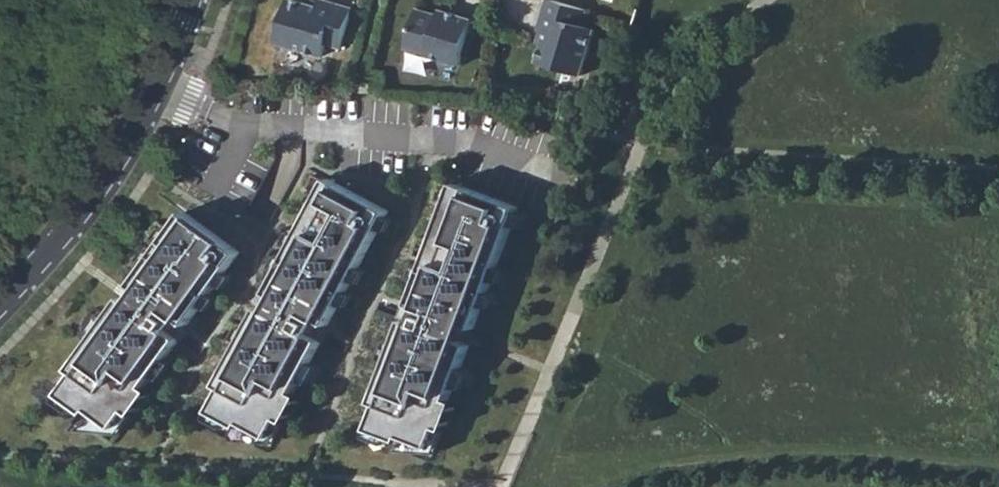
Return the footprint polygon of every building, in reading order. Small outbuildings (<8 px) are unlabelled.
[(298,0),(289,0),(277,42),(323,56),(326,43),(342,48),(353,7),(327,0),(320,0),(319,5),(307,2),(298,0)] [(555,0),(546,0),(537,30),(540,31),(545,32),(541,44),(536,62),(581,75),(595,29),(583,25),(587,9),(555,0)] [(440,16),(417,11),(407,52),(430,58),(430,59),(463,66),(474,19),(450,13),(449,19),(440,16)] [(545,32),(540,31),(536,43),(541,44),(545,32)] [(380,93),(380,83),(362,82),(361,92),(380,93)] [(383,219),(312,183),(198,409),(270,446),(383,219)] [(530,218),(440,186),(351,427),(438,461),(530,218)] [(241,247),(179,209),(60,387),(120,428),(241,247)]
